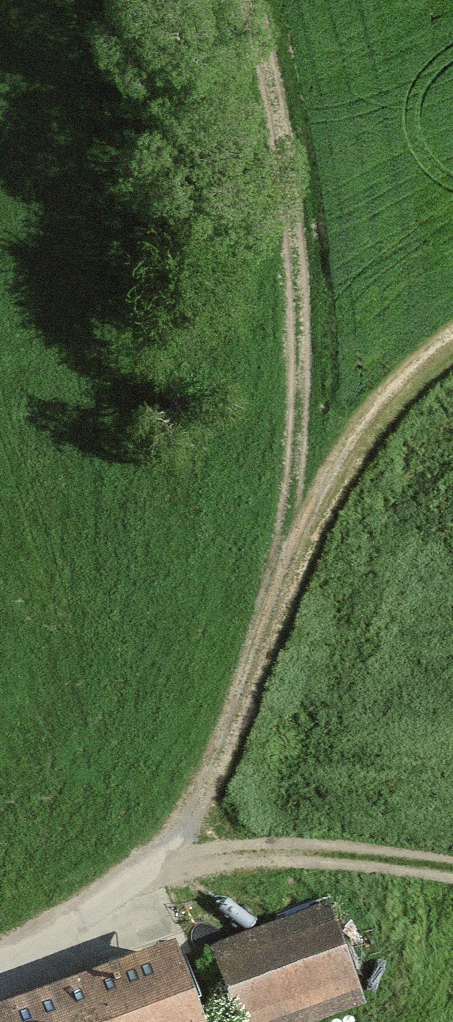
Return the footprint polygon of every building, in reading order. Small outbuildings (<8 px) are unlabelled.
[(333,902),(211,944),(238,1021),(316,1021),(369,1004),(333,902)] [(176,939),(0,1003),(0,1021),(207,1021),(176,939)]
